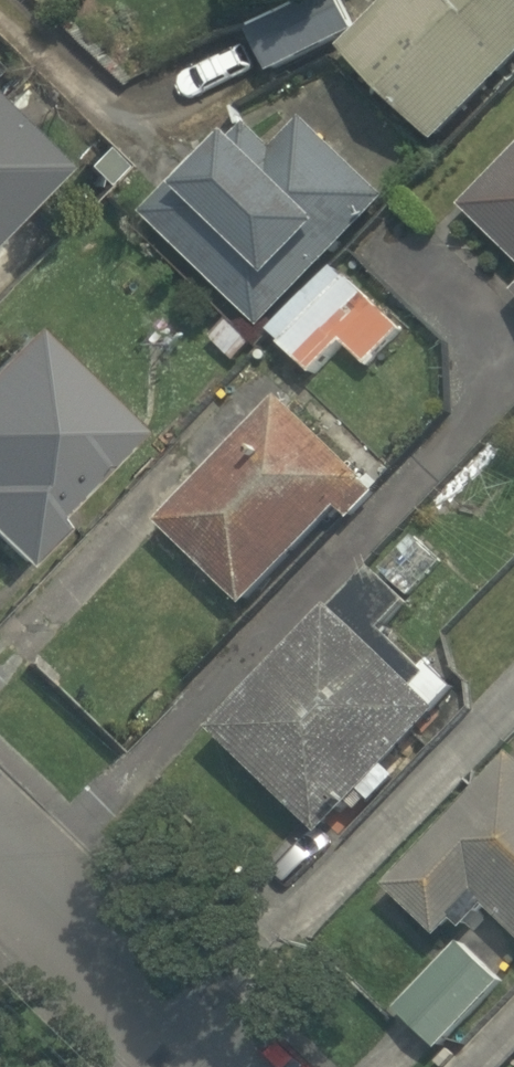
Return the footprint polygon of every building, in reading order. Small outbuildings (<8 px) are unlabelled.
[(335,40),(429,135),(513,50),(513,0),(375,0),(335,40)] [(295,115),(257,150),(231,121),(143,202),(248,318),(375,202),(295,115)] [(0,125),(0,205),(40,164),(0,125)] [(513,252),(513,143),(460,199),(513,252)] [(337,341),(365,366),(403,321),(330,257),(262,335),(307,374),(337,341)] [(502,292),(513,304),(513,280),(502,292)] [(3,556),(17,568),(58,525),(44,512),(119,432),(7,327),(0,335),(0,552),(3,556)] [(386,476),(371,462),(276,371),(140,514),(235,605),(333,501),(349,516),(386,476)] [(312,833),(343,800),(357,813),(394,774),(381,761),(439,700),(333,598),(206,730),(312,833)] [(413,846),(380,883),(433,931),(466,894),(513,937),(513,750),(506,743),(413,846)] [(499,986),(451,942),(390,1008),(437,1052),(499,986)]
